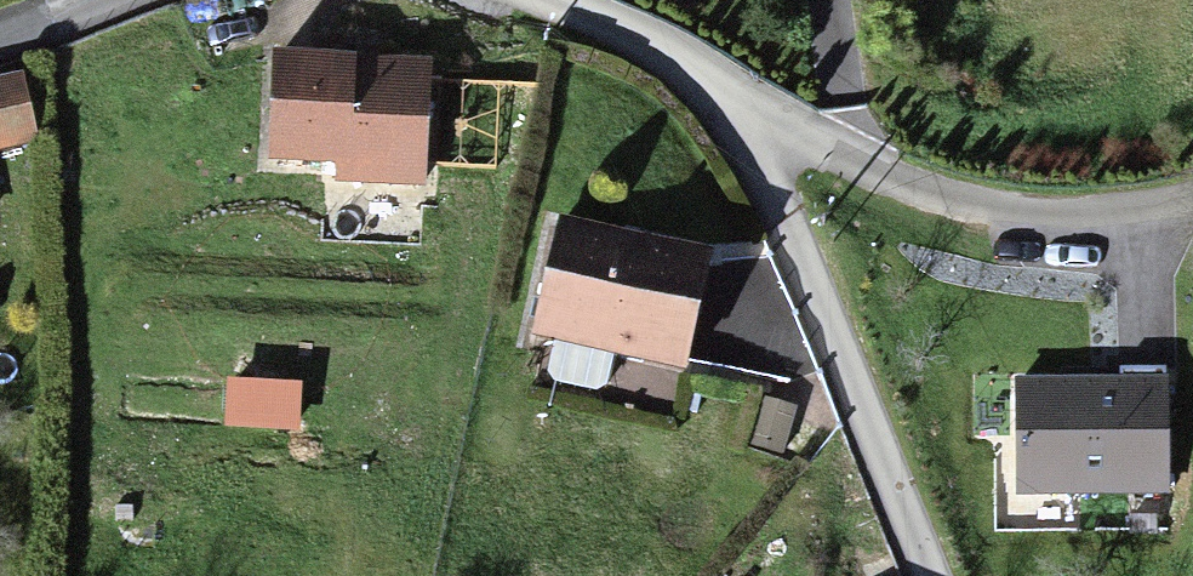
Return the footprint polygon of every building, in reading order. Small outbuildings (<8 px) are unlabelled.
[(352,75),(353,61),(278,57),(273,158),(349,161),(348,176),(423,179),(428,78),(352,75)] [(352,75),(428,78),(428,65),(353,61),(352,75)] [(36,132),(27,79),(0,84),(0,139),(36,132)] [(636,352),(637,324),(710,323),(710,224),(555,225),(556,323),(575,323),(576,361),(585,373),(617,373),(636,352)] [(1149,487),(1150,383),(1025,383),(1025,487),(1149,487)] [(229,419),(291,423),(293,391),(231,387),(229,419)]
